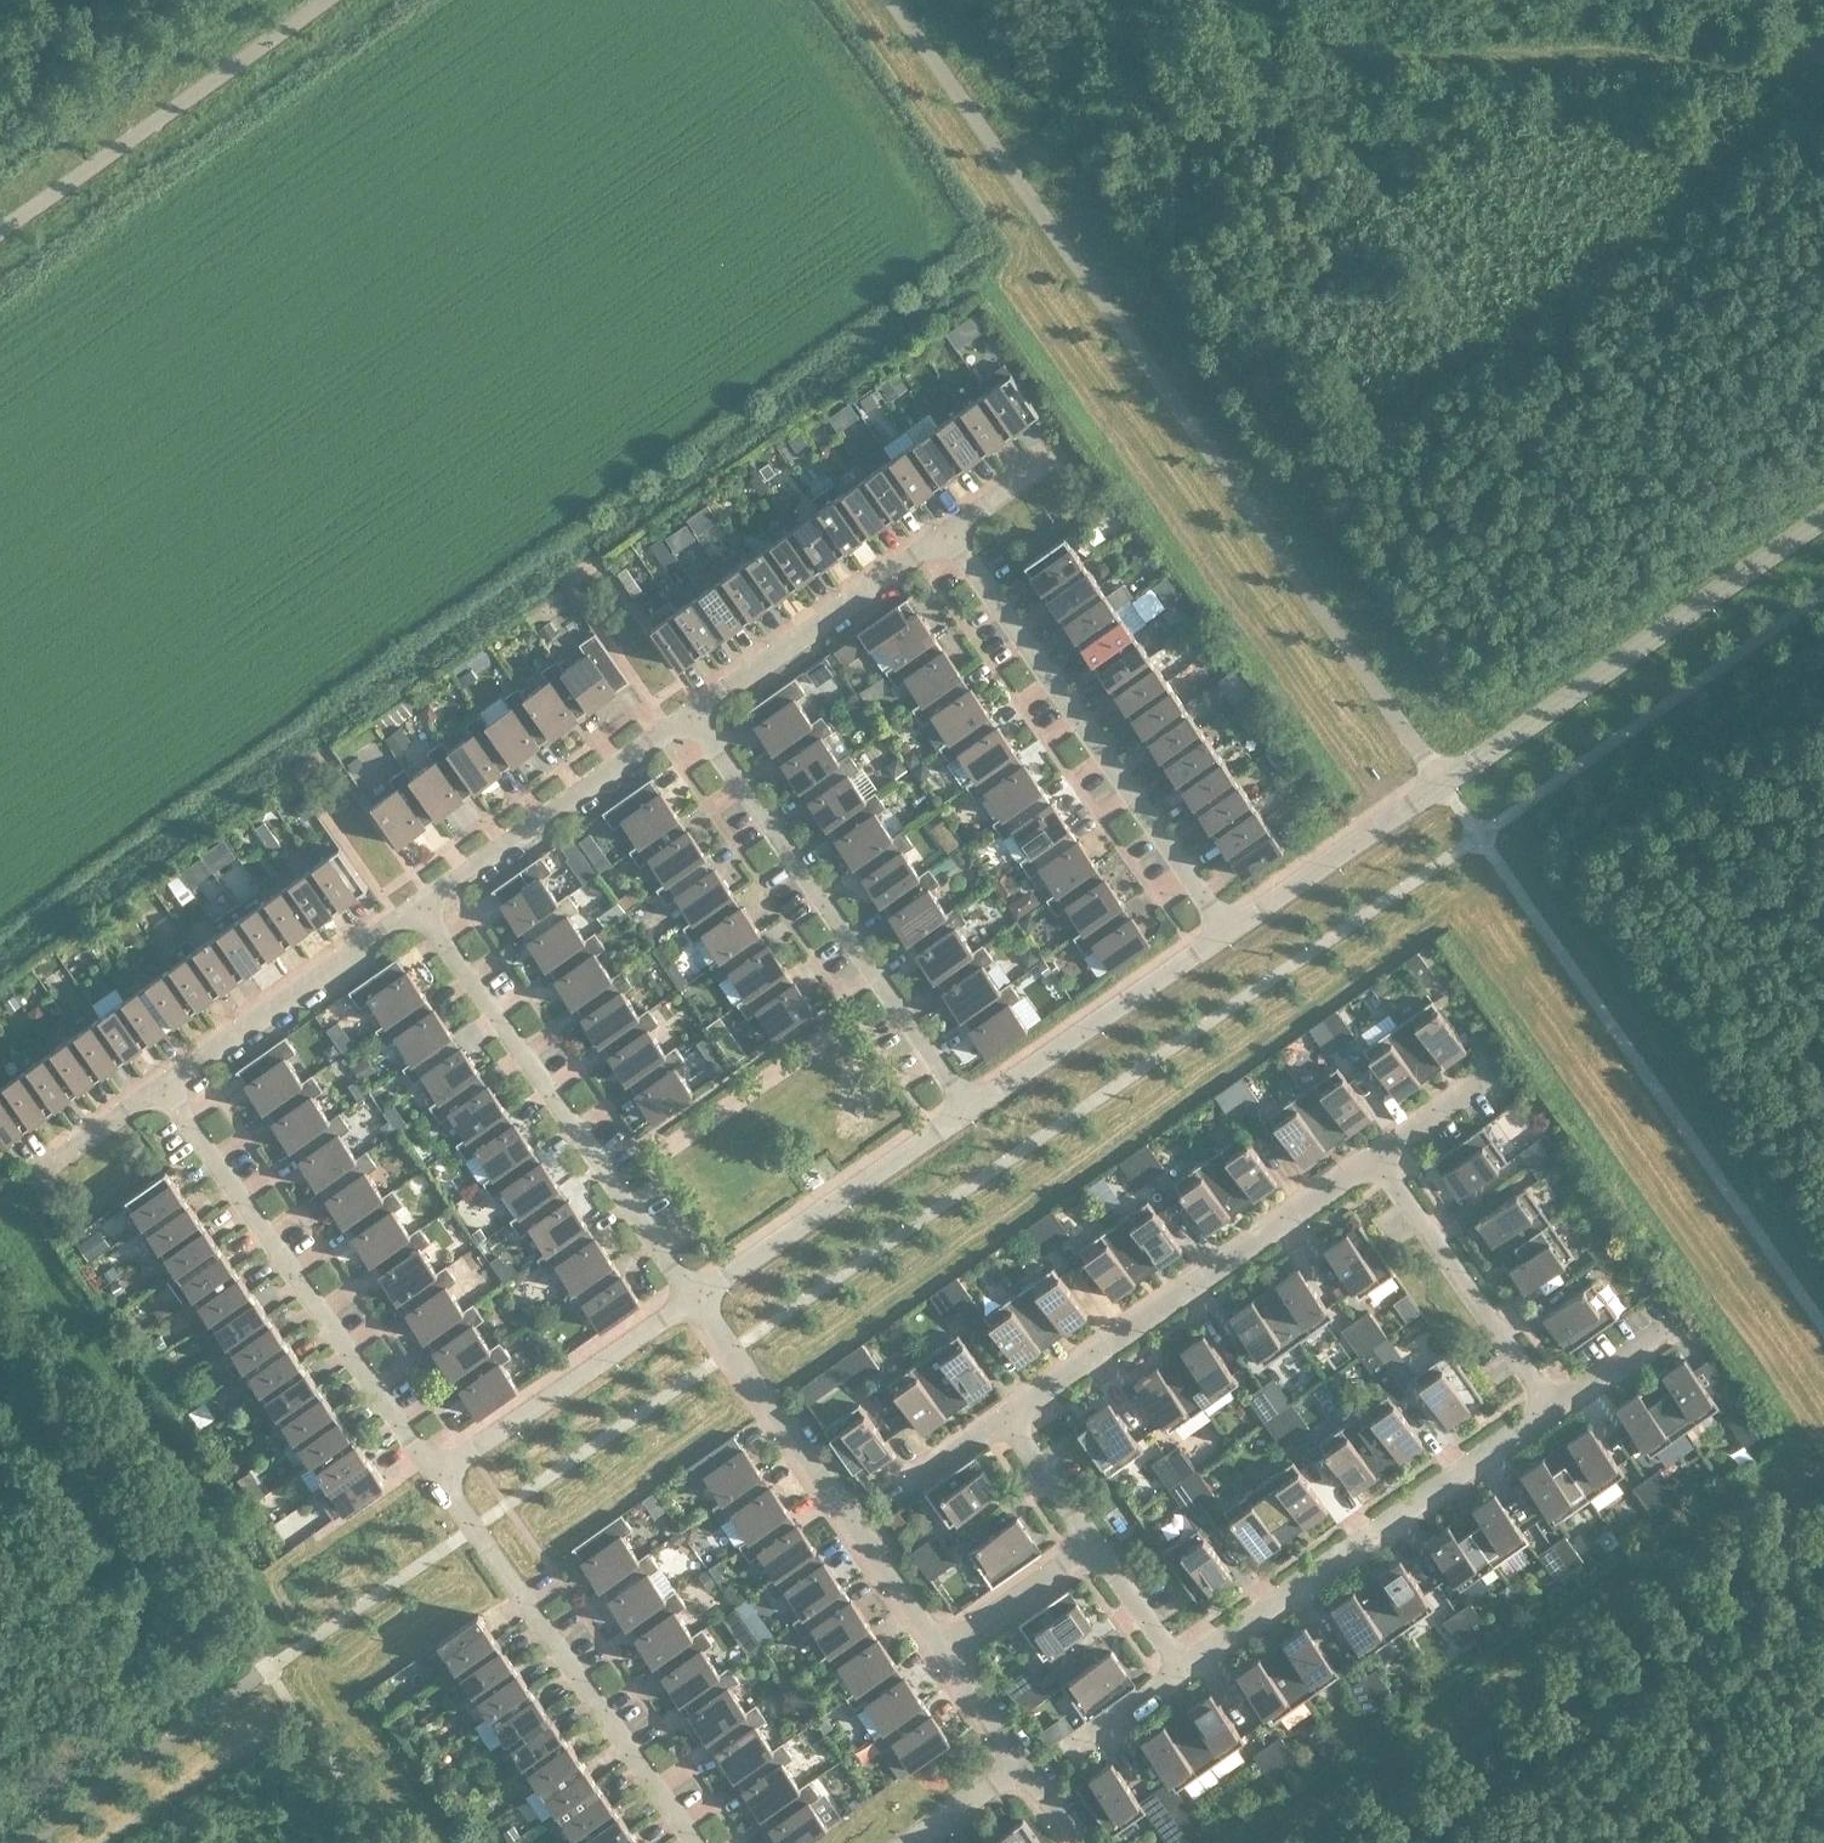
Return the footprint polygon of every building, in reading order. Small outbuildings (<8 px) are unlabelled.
[(899,371),(882,383),(891,396),(908,383),(899,371)] [(1012,374),(988,391),(1019,436),(1020,435),(1016,431),(1040,414),(1012,374)] [(1019,436),(988,391),(964,408),(995,453),(996,452),(992,447),(1015,432),(1018,437),(1019,436)] [(877,406),(870,396),(858,404),(865,414),(877,406)] [(995,453),(964,408),(940,425),(972,469),(969,464),(991,448),(994,453),(995,453)] [(972,469),(940,425),(916,441),(948,486),(945,481),(967,465),(971,470),(972,469)] [(801,431),(790,439),(797,450),(809,442),(801,431)] [(948,486),(916,441),(892,458),(924,503),(921,498),(943,482),(947,487),(948,486)] [(924,503),(892,458),(868,475),(900,520),(901,519),(897,515),(920,499),(923,504),(924,503)] [(771,482),(781,475),(774,465),(764,472),(771,482)] [(900,520),(868,475),(845,492),(876,537),(877,536),(873,531),(896,516),(899,520),(900,520)] [(845,492),(838,482),(814,499),(821,508),(852,553),(853,553),(850,548),(872,532),(875,537),(876,537),(845,492)] [(852,553),(821,508),(797,525),(829,570),(826,565),(848,549),(852,554),(852,553)] [(688,518),(698,532),(706,526),(696,512),(688,518)] [(829,570),(797,525),(773,542),(805,587),(802,582),(824,566),(828,571),(829,570)] [(667,537),(676,551),(685,545),(676,531),(667,537)] [(1083,561),(1066,536),(1026,565),(1043,589),(1083,561)] [(664,538),(652,546),(661,559),(673,550),(664,538)] [(805,587),(773,542),(749,559),(781,604),(782,603),(778,598),(801,583),(804,588),(805,587)] [(781,604),(749,559),(726,576),(757,621),(758,620),(754,615),(777,599),(780,604),(781,604)] [(1100,585),(1083,561),(1043,589),(1060,613),(1100,585)] [(628,573),(620,579),(637,603),(645,597),(628,573)] [(757,621),(726,576),(702,592),(733,637),(734,637),(731,632),(753,616),(756,621),(757,621)] [(1117,609),(1100,585),(1060,613),(1077,637),(1117,609)] [(733,637),(702,592),(678,609),(710,654),(707,649),(729,633),(733,638),(733,637)] [(910,598),(909,597),(860,632),(871,647),(880,641),(896,663),(886,670),(887,671),(936,636),(934,632),(932,633),(909,600),(910,598)] [(710,654),(678,609),(653,626),(685,671),(686,670),(683,666),(705,650),(709,655),(710,654)] [(1134,633),(1117,609),(1077,637),(1094,661),(1134,633)] [(550,621),(539,629),(546,639),(557,631),(550,621)] [(558,660),(557,660),(592,710),(596,707),(595,706),(628,682),(629,684),(631,683),(596,633),(581,644),(587,654),(565,669),(558,660)] [(1150,656),(1134,633),(1094,661),(1110,685),(1150,656)] [(937,637),(936,636),(887,671),(897,685),(907,679),(923,701),(913,708),(914,709),(963,674),(961,670),(959,671),(935,638),(937,637)] [(834,651),(835,652),(843,664),(862,651),(852,638),(834,651)] [(1167,680),(1150,656),(1110,685),(1127,708),(1167,680)] [(592,710),(557,660),(542,671),(549,680),(527,696),(520,687),(519,687),(554,737),(558,734),(556,733),(590,709),(591,710),(592,710)] [(464,687),(478,678),(472,669),(459,679),(464,687)] [(964,675),(963,674),(914,709),(924,724),(934,717),(950,739),(940,746),(941,747),(990,712),(988,708),(986,710),(962,676),(964,675)] [(807,692),(796,677),(746,712),(747,713),(749,712),(773,746),(771,747),(774,750),(823,716),(823,715),(813,721),(797,699),(807,692)] [(1184,704),(1167,680),(1127,708),(1144,732),(1184,704)] [(1245,684),(1235,691),(1240,698),(1250,690),(1245,684)] [(554,737),(519,687),(504,698),(511,707),(489,723),(482,714),(481,714),(516,764),(519,761),(518,760),(552,736),(553,737),(554,737)] [(866,705),(856,692),(844,701),(853,714),(866,705)] [(1201,728),(1184,704),(1144,732),(1161,756),(1201,728)] [(430,705),(422,711),(430,721),(434,718),(435,712),(430,705)] [(991,713),(990,712),(941,747),(951,762),(961,755),(976,777),(967,784),(967,785),(1017,750),(1015,747),(1013,748),(989,714),(991,713)] [(516,764),(481,714),(466,725),(473,734),(451,750),(444,740),(443,741),(478,790),(481,788),(480,786),(514,763),(515,764),(516,764)] [(834,730),(823,716),(774,750),(774,751),(776,750),(800,784),(798,785),(801,789),(850,754),(850,753),(840,760),(824,737),(834,730)] [(401,726),(385,738),(394,750),(410,738),(401,726)] [(1217,752),(1201,728),(1161,756),(1177,780),(1217,752)] [(478,790),(443,741),(428,751),(435,761),(412,777),(406,767),(405,768),(440,817),(443,815),(442,813),(476,789),(477,791),(478,790)] [(1018,751),(1017,750),(967,785),(978,800),(987,793),(1003,816),(994,822),(994,823),(1044,788),(1041,785),(1040,786),(1016,752),(1018,751)] [(910,752),(904,757),(910,766),(919,760),(914,753),(910,752)] [(1234,776),(1217,752),(1177,780),(1194,804),(1234,776)] [(861,768),(850,754),(801,789),(803,788),(827,822),(825,823),(827,827),(877,792),(876,791),(867,798),(851,775),(861,768)] [(357,755),(347,763),(353,771),(363,764),(357,755)] [(890,768),(895,776),(905,768),(898,758),(890,764),(890,768)] [(919,779),(926,774),(927,770),(922,763),(912,769),(919,779)] [(440,817),(405,768),(390,778),(397,788),(373,805),(401,844),(405,842),(404,840),(438,816),(439,818),(440,817)] [(1251,799),(1234,776),(1194,804),(1211,828),(1251,799)] [(654,779),(653,777),(603,812),(614,828),(624,821),(640,843),(630,850),(631,851),(680,816),(678,812),(676,814),(653,780),(654,779)] [(1044,789),(1044,788),(994,823),(1005,838),(1014,831),(1030,854),(1021,860),(1021,861),(1071,826),(1068,823),(1067,824),(1043,790),(1044,789)] [(887,807),(877,792),(827,827),(828,828),(830,826),(853,860),(852,861),(854,865),(904,830),(903,829),(894,836),(878,813),(887,807)] [(1268,823),(1251,799),(1211,828),(1228,851),(1268,823)] [(317,813),(308,800),(298,807),(307,820),(317,813)] [(681,817),(680,816),(631,851),(641,866),(651,859),(667,881),(657,888),(658,889),(707,854),(705,851),(703,852),(679,818),(681,817)] [(1285,848),(1268,823),(1228,851),(1245,876),(1285,848)] [(963,824),(956,830),(963,840),(973,833),(967,824),(963,824)] [(1071,827),(1071,826),(1021,861),(1032,876),(1041,869),(1057,892),(1047,899),(1048,899),(1097,864),(1095,861),(1093,862),(1070,828),(1071,827)] [(914,845),(904,830),(854,865),(855,866),(856,865),(880,898),(879,899),(881,903),(931,868),(930,867),(921,874),(905,851),(914,845)] [(948,853),(961,844),(954,834),(942,843),(948,853)] [(265,842),(273,852),(283,845),(275,835),(265,842)] [(570,857),(579,850),(580,850),(572,839),(562,846),(570,857)] [(601,871),(613,863),(599,844),(588,852),(601,871)] [(341,847),(316,864),(348,909),(345,904),(369,887),(341,847)] [(951,856),(959,866),(969,859),(962,849),(951,856)] [(203,855),(215,872),(221,867),(209,850),(203,855)] [(708,855),(707,854),(658,889),(668,904),(678,897),(693,920),(684,926),(685,927),(734,892),(732,889),(730,890),(706,856),(708,855)] [(553,871),(542,855),(492,890),(494,892),(495,891),(519,924),(517,926),(520,929),(569,894),(569,893),(559,900),(543,878),(553,871)] [(348,909),(316,864),(292,881),(324,926),(321,921),(343,905),(347,910),(348,909)] [(1098,865),(1097,864),(1048,899),(1058,914),(1068,908),(1084,930),(1074,937),(1075,937),(1124,903),(1122,899),(1120,900),(1096,866),(1098,865)] [(181,872),(191,887),(198,882),(188,867),(181,872)] [(941,883),(931,868),(881,903),(882,904),(883,903),(907,936),(905,938),(908,941),(957,906),(957,905),(947,912),(932,890),(941,883)] [(180,874),(169,882),(176,892),(187,884),(180,874)] [(1014,888),(1006,876),(1005,874),(993,883),(1002,896),(1014,888)] [(324,926),(292,881),(268,898),(300,943),(301,942),(297,937),(320,922),(323,926),(324,926)] [(619,899),(627,911),(642,900),(634,889),(619,899)] [(735,893),(734,892),(685,927),(695,942),(704,935),(720,958),(711,964),(711,965),(761,930),(758,927),(757,928),(733,894),(735,893)] [(580,909),(569,894),(520,929),(520,930),(522,929),(546,963),(544,964),(547,967),(596,932),(596,931),(586,938),(570,916),(580,909)] [(300,943),(268,898),(245,915),(276,959),(277,959),(273,954),(296,938),(299,943),(300,943)] [(1125,903),(1124,903),(1075,937),(1085,952),(1095,946),(1112,970),(1152,942),(1149,937),(1147,938),(1123,905),(1125,903)] [(245,915),(238,905),(214,922),(221,931),(252,976),(253,976),(250,971),(272,955),(275,960),(276,959),(245,915)] [(968,921),(957,906),(908,941),(909,942),(910,941),(934,975),(932,976),(935,979),(984,944),(984,943),(974,950),(958,928),(968,921)] [(1034,921),(1029,914),(1020,920),(1027,929),(1034,924),(1034,921)] [(761,931),(761,930),(711,965),(722,980),(731,973),(747,996),(738,1002),(738,1003),(788,968),(785,965),(784,966),(760,932),(761,931)] [(252,976),(221,931),(197,948),(229,993),(226,988),(248,972),(252,977),(252,976)] [(607,947),(596,932),(547,967),(547,968),(549,967),(573,1001),(571,1002),(573,1005),(623,970),(622,970),(613,976),(597,954),(607,947)] [(197,948),(190,938),(166,955),(173,965),(205,1010),(205,1009),(202,1005),(224,989),(228,994),(229,993),(197,948)] [(995,959),(984,944),(935,979),(935,980),(937,979),(961,1013),(959,1014),(962,1017),(1011,982),(1001,988),(985,966),(995,959)] [(1041,958),(1032,946),(1023,952),(1022,956),(1029,966),(1041,958)] [(1436,976),(1419,952),(1405,961),(1422,985),(1436,976)] [(400,958),(399,956),(350,991),(361,1007),(370,1000),(386,1022),(377,1029),(377,1030),(427,995),(424,992),(423,993),(399,959),(400,958)] [(1052,972),(1045,962),(1038,967),(1045,977),(1052,972)] [(205,1010),(173,965),(149,982),(181,1027),(182,1026),(178,1021),(201,1006),(204,1010),(205,1010)] [(788,969),(788,968),(738,1003),(749,1018),(758,1011),(775,1036),(815,1007),(812,1003),(810,1004),(787,970),(788,969)] [(633,985),(623,970),(573,1005),(574,1006),(576,1005),(599,1039),(598,1040),(600,1043),(650,1009),(649,1008),(640,1014),(624,992),(633,985)] [(181,1027),(149,982),(126,998),(157,1043),(158,1043),(154,1038),(177,1022),(180,1027),(181,1027)] [(1022,997),(1011,982),(962,1017),(962,1018),(964,1017),(988,1051),(986,1052),(989,1056),(1029,1028),(1012,1004),(1022,997)] [(427,996),(427,995),(377,1030),(388,1045),(397,1038),(413,1060),(403,1067),(404,1068),(454,1033),(451,1030),(449,1031),(426,997),(427,996)] [(15,996),(5,1002),(11,1012),(21,1006),(15,996)] [(157,1043),(126,998),(102,1015),(133,1060),(134,1060),(131,1055),(153,1039),(156,1044),(157,1043)] [(1433,999),(1399,1024),(1429,1067),(1441,1058),(1445,1064),(1467,1048),(1433,999)] [(39,1005),(28,1012),(36,1023),(42,1018),(44,1012),(39,1005)] [(660,1023),(650,1009),(600,1043),(601,1044),(602,1043),(626,1077),(625,1078),(627,1082),(677,1047),(676,1046),(667,1053),(651,1030),(660,1023)] [(717,1017),(711,1009),(703,1014),(709,1023),(717,1017)] [(1354,1033),(1338,1009),(1324,1019),(1341,1043),(1354,1033)] [(133,1060),(102,1015),(78,1032),(110,1077),(107,1072),(129,1056),(133,1061),(133,1060)] [(732,1031),(722,1017),(708,1026),(718,1040),(732,1031)] [(1341,1043),(1324,1019),(1310,1028),(1327,1052),(1341,1043)] [(1429,1067),(1399,1024),(1364,1048),(1398,1097),(1421,1081),(1417,1075),(1429,1067)] [(110,1077),(78,1032),(54,1049),(86,1094),(86,1093),(83,1088),(105,1073),(109,1078),(110,1077)] [(454,1034),(454,1033),(404,1068),(414,1083),(424,1076),(440,1099),(430,1105),(431,1106),(480,1071),(478,1068),(476,1069),(453,1035),(454,1034)] [(710,1034),(698,1043),(720,1073),(732,1065),(710,1034)] [(297,1051),(286,1036),(237,1071),(238,1072),(239,1071),(263,1105),(262,1106),(264,1110),(314,1075),(313,1074),(303,1081),(288,1058),(297,1051)] [(346,1039),(341,1039),(336,1043),(341,1050),(350,1044),(346,1039)] [(332,1059),(340,1053),(334,1045),(328,1049),(327,1052),(332,1059)] [(687,1061),(677,1047),(627,1082),(628,1082),(629,1081),(653,1115),(652,1116),(655,1120),(695,1092),(678,1068),(687,1061)] [(86,1094),(54,1049),(30,1066),(62,1111),(63,1110),(59,1105),(81,1089),(85,1094),(86,1094)] [(62,1111),(30,1066),(7,1082),(38,1127),(39,1127),(35,1122),(58,1106),(61,1111),(62,1111)] [(1338,1066),(1304,1091),(1334,1133),(1346,1125),(1350,1131),(1372,1115),(1338,1066)] [(481,1072),(480,1071),(431,1106),(441,1121),(451,1114),(467,1137),(457,1143),(458,1144),(507,1109),(505,1106),(503,1107),(479,1073),(481,1072)] [(324,1090),(314,1075),(264,1110),(265,1111),(266,1109),(290,1143),(288,1144),(291,1148),(340,1113),(340,1112),(330,1119),(314,1096),(324,1090)] [(1260,1100),(1243,1076),(1229,1085),(1246,1109),(1260,1100)] [(368,1093),(359,1079),(350,1085),(359,1099),(368,1093)] [(7,1082),(0,1087),(0,1126),(13,1145),(15,1144),(11,1139),(34,1123),(37,1128),(38,1127),(7,1082)] [(1246,1109),(1229,1085),(1215,1095),(1232,1119),(1246,1109)] [(1334,1133),(1304,1091),(1269,1115),(1304,1164),(1326,1148),(1322,1142),(1334,1133)] [(508,1110),(507,1109),(458,1144),(468,1159),(478,1152),(493,1175),(484,1182),(485,1182),(534,1147),(532,1144),(530,1145),(506,1111),(508,1110)] [(351,1128),(340,1113),(291,1148),(291,1149),(293,1148),(317,1181),(315,1182),(318,1186),(367,1151),(367,1150),(357,1157),(341,1134),(351,1128)] [(388,1136),(397,1130),(391,1121),(381,1127),(388,1136)] [(1450,1168),(1444,1172),(1460,1195),(1509,1161),(1484,1125),(1435,1160),(1436,1161),(1442,1157),(1450,1168)] [(397,1131),(384,1140),(390,1149),(403,1139),(397,1131)] [(1243,1133),(1209,1157),(1239,1200),(1251,1192),(1255,1198),(1278,1182),(1243,1133)] [(1523,1150),(1532,1163),(1556,1146),(1547,1133),(1523,1150)] [(1165,1167),(1148,1143),(1134,1152),(1151,1176),(1165,1167)] [(1566,1160),(1556,1146),(1532,1163),(1542,1177),(1566,1160)] [(535,1148),(534,1147),(485,1182),(495,1197),(505,1191),(520,1213),(511,1220),(511,1221),(561,1186),(558,1182),(557,1183),(533,1149),(535,1148)] [(378,1166),(367,1151),(318,1186),(318,1187),(320,1186),(344,1219),(342,1221),(344,1224),(394,1189),(393,1188),(384,1195),(368,1173),(378,1166)] [(1151,1176),(1134,1152),(1121,1162),(1137,1186),(1151,1176)] [(1239,1200),(1209,1157),(1174,1182),(1209,1230),(1231,1214),(1227,1209),(1239,1200)] [(184,1195),(167,1170),(163,1173),(127,1198),(144,1223),(184,1195)] [(561,1186),(511,1221),(522,1235),(531,1229),(547,1251),(538,1258),(538,1259),(588,1224),(585,1220),(584,1221),(560,1188),(561,1186)] [(1500,1239),(1508,1251),(1551,1221),(1527,1187),(1478,1221),(1494,1244),(1500,1239)] [(404,1204),(394,1189),(344,1224),(345,1225),(347,1224),(370,1258),(369,1259),(371,1262),(421,1227),(420,1226),(411,1233),(395,1211),(404,1204)] [(201,1218),(184,1195),(144,1223),(161,1247),(201,1218)] [(1148,1200),(1114,1224),(1144,1267),(1156,1259),(1160,1265),(1183,1249),(1148,1200)] [(1070,1233),(1053,1209),(1039,1219),(1056,1243),(1070,1233)] [(218,1242),(201,1218),(161,1247),(178,1271),(218,1242)] [(1056,1243),(1039,1219),(1026,1229),(1043,1253),(1056,1243)] [(1575,1255),(1551,1221),(1508,1251),(1517,1263),(1511,1267),(1527,1290),(1575,1255)] [(588,1225),(588,1224),(538,1259),(549,1273),(558,1267),(574,1289),(564,1296),(565,1297),(615,1262),(612,1258),(611,1259),(587,1226),(588,1225)] [(1144,1267),(1114,1224),(1080,1248),(1114,1297),(1136,1281),(1132,1275),(1144,1267)] [(1395,1273),(1361,1224),(1359,1225),(1364,1231),(1352,1239),(1348,1233),(1326,1249),(1360,1298),(1395,1273)] [(431,1242),(421,1227),(371,1262),(372,1263),(374,1262),(397,1296),(396,1297),(398,1300),(448,1265),(447,1265),(438,1271),(422,1249),(431,1242)] [(480,1227),(474,1232),(480,1241),(487,1236),(480,1227)] [(235,1266),(218,1242),(178,1271),(195,1294),(235,1266)] [(506,1264),(501,1257),(500,1256),(492,1262),(498,1269),(506,1264)] [(104,1269),(110,1279),(121,1271),(114,1262),(104,1269)] [(615,1263),(615,1262),(565,1297),(575,1312),(585,1305),(602,1329),(642,1301),(639,1296),(637,1298),(614,1264),(615,1263)] [(458,1280),(448,1265),(398,1300),(399,1301),(400,1300),(424,1334),(423,1335),(425,1338),(475,1303),(474,1303),(464,1309),(449,1287),(458,1280)] [(251,1290),(235,1266),(195,1294),(211,1318),(251,1290)] [(1054,1267),(1019,1291),(1049,1334),(1061,1326),(1065,1332),(1088,1316),(1054,1267)] [(1281,1289),(1269,1297),(1299,1340),(1334,1316),(1300,1267),(1277,1283),(1281,1289)] [(975,1300),(958,1276),(945,1286),(961,1310),(975,1300)] [(120,1281),(112,1286),(117,1294),(125,1289),(120,1281)] [(1569,1350),(1570,1351),(1619,1317),(1594,1282),(1545,1316),(1561,1338),(1567,1334),(1575,1346),(1569,1350)] [(961,1310),(945,1286),(931,1295),(948,1320),(961,1310)] [(268,1314),(251,1290),(211,1318),(228,1342),(268,1314)] [(985,1315),(975,1300),(961,1310),(978,1333),(979,1332),(978,1331),(990,1322),(1019,1364),(1042,1348),(1038,1342),(1049,1334),(1019,1291),(985,1315)] [(1299,1340),(1269,1297),(1257,1306),(1253,1300),(1231,1316),(1265,1365),(1299,1340)] [(156,1310),(161,1317),(172,1309),(167,1301),(156,1310)] [(485,1318),(475,1303),(425,1338),(426,1339),(427,1338),(451,1372),(449,1373),(452,1376),(501,1342),(501,1341),(491,1347),(475,1325),(485,1318)] [(1371,1312),(1357,1322),(1374,1346),(1388,1336),(1371,1312)] [(285,1338),(268,1314),(228,1342),(245,1366),(285,1338)] [(1374,1346),(1357,1322),(1344,1331),(1361,1355),(1374,1346)] [(959,1334),(924,1358),(955,1401),(966,1392),(970,1398),(993,1382),(959,1334)] [(1186,1356),(1174,1364),(1205,1407),(1239,1383),(1205,1334),(1182,1350),(1186,1356)] [(168,1343),(161,1335),(155,1340),(161,1348),(168,1343)] [(1405,1360),(1388,1336),(1374,1346),(1391,1370),(1405,1360)] [(302,1361),(285,1338),(245,1366),(262,1390),(302,1361)] [(512,1356),(501,1342),(452,1376),(452,1377),(454,1376),(478,1410),(476,1411),(479,1416),(480,1415),(519,1387),(502,1363),(512,1356)] [(880,1367),(863,1343),(850,1353),(867,1377),(880,1367)] [(1391,1370),(1374,1346),(1361,1355),(1377,1379),(1391,1370)] [(545,1369),(556,1362),(548,1350),(541,1355),(539,1360),(545,1369)] [(1484,1399),(1450,1350),(1415,1375),(1449,1424),(1471,1408),(1467,1402),(1479,1394),(1483,1400),(1484,1399)] [(867,1377),(850,1353),(832,1365),(849,1389),(867,1377)] [(955,1401),(924,1358),(890,1382),(924,1431),(947,1415),(943,1409),(955,1401)] [(1667,1380),(1655,1388),(1685,1431),(1720,1407),(1686,1358),(1663,1374),(1667,1380)] [(318,1385),(302,1361),(262,1390),(278,1413),(318,1385)] [(1205,1407),(1174,1364),(1163,1373),(1159,1367),(1136,1383),(1170,1431),(1205,1407)] [(1276,1379),(1262,1389),(1279,1413),(1293,1403),(1276,1379)] [(335,1409),(318,1385),(278,1413),(295,1437),(335,1409)] [(1685,1431),(1655,1388),(1643,1397),(1639,1391),(1617,1407),(1651,1455),(1685,1431)] [(1279,1413),(1262,1389),(1249,1398),(1266,1422),(1279,1413)] [(1389,1394),(1354,1418),(1384,1461),(1396,1453),(1400,1458),(1423,1442),(1389,1394)] [(1076,1425),(1075,1426),(1109,1475),(1144,1450),(1110,1401),(1087,1417),(1091,1423),(1080,1431),(1076,1425)] [(860,1403),(825,1428),(859,1477),(861,1476),(856,1470),(868,1462),(872,1468),(894,1452),(860,1403)] [(1310,1427),(1293,1403),(1279,1413),(1296,1437),(1310,1427)] [(352,1433),(335,1409),(295,1437),(312,1461),(352,1433)] [(1760,1436),(1743,1412),(1730,1422),(1746,1446),(1760,1436)] [(1296,1437),(1279,1413),(1266,1422),(1283,1446),(1296,1437)] [(1384,1461),(1354,1418),(1320,1442),(1354,1491),(1377,1475),(1373,1469),(1384,1461)] [(1572,1447),(1560,1455),(1591,1498),(1625,1474),(1591,1425),(1568,1441),(1572,1447)] [(369,1457),(352,1433),(312,1461),(329,1485),(369,1457)] [(737,1435),(735,1433),(686,1468),(697,1484),(706,1477),(722,1500),(713,1506),(713,1507),(763,1472),(760,1469),(759,1470),(735,1436),(737,1435)] [(1181,1446),(1168,1455),(1185,1479),(1198,1470),(1181,1446)] [(1185,1479),(1168,1455),(1154,1465),(1171,1489),(1185,1479)] [(1591,1498),(1560,1455),(1549,1463),(1544,1458),(1522,1474),(1556,1522),(1591,1498)] [(975,1457),(974,1456),(926,1490),(951,1525),(999,1491),(983,1468),(978,1472),(970,1461),(975,1457)] [(386,1481),(369,1457),(329,1485),(346,1510),(386,1481)] [(1294,1461),(1259,1485),(1289,1528),(1301,1519),(1305,1525),(1328,1509),(1294,1461)] [(251,1470),(238,1479),(245,1490),(258,1481),(251,1470)] [(1215,1494),(1198,1470),(1185,1479),(1201,1503),(1215,1494)] [(1662,1470),(1648,1479),(1665,1503),(1679,1494),(1662,1470)] [(763,1473),(763,1472),(713,1507),(724,1522),(733,1515),(749,1538),(739,1544),(740,1545),(790,1510),(787,1507),(786,1508),(762,1474),(763,1473)] [(1201,1503),(1185,1479),(1171,1489),(1188,1513),(1201,1503)] [(1665,1503),(1648,1479),(1635,1489),(1652,1513),(1665,1503)] [(1289,1528),(1259,1485),(1225,1509),(1259,1558),(1282,1542),(1278,1536),(1289,1528)] [(1477,1514),(1466,1522),(1496,1565),(1530,1541),(1496,1492),(1473,1508),(1477,1514)] [(899,1509),(887,1517),(896,1530),(908,1522),(899,1509)] [(790,1511),(790,1510),(740,1545),(751,1560),(760,1553),(776,1576),(766,1583),(767,1583),(816,1549),(814,1545),(812,1546),(789,1512),(790,1511)] [(633,1529),(622,1513),(573,1548),(574,1550),(575,1548),(599,1582),(598,1583),(600,1587),(650,1552),(649,1551),(639,1558),(624,1535),(633,1529)] [(969,1551),(994,1586),(1042,1552),(1041,1551),(1036,1555),(1028,1544),(1034,1539),(1018,1517),(969,1551)] [(1496,1565),(1466,1522),(1454,1530),(1450,1525),(1427,1540),(1461,1589),(1496,1565)] [(688,1539),(693,1535),(695,1528),(691,1523),(681,1530),(688,1539)] [(1199,1527),(1164,1552),(1198,1601),(1199,1600),(1195,1594),(1206,1586),(1211,1592),(1233,1576),(1199,1527)] [(687,1537),(681,1530),(672,1536),(677,1543),(687,1537)] [(936,1535),(912,1552),(921,1565),(945,1548),(936,1535)] [(1567,1536),(1553,1546),(1570,1570),(1584,1560),(1567,1536)] [(1570,1570),(1553,1546),(1540,1556),(1557,1580),(1570,1570)] [(955,1562),(945,1548),(921,1565),(931,1579),(955,1562)] [(817,1549),(816,1549),(767,1583),(777,1598),(787,1592),(803,1614),(793,1621),(794,1622),(843,1587),(841,1583),(839,1584),(815,1550),(817,1549)] [(660,1567),(650,1552),(600,1587),(601,1588),(602,1587),(626,1620),(624,1622),(627,1625),(676,1590),(676,1589),(666,1596),(651,1574),(660,1567)] [(729,1568),(723,1559),(711,1567),(719,1579),(725,1575),(722,1572),(729,1568)] [(1383,1580),(1371,1589),(1401,1632),(1435,1608),(1401,1559),(1378,1575),(1383,1580)] [(718,1582),(708,1568),(700,1573),(710,1588),(718,1582)] [(844,1588),(843,1587),(794,1622),(804,1636),(814,1630),(829,1652),(820,1659),(821,1660),(870,1625),(868,1621),(866,1622),(842,1589),(844,1588)] [(1069,1590),(1068,1589),(1020,1623),(1044,1658),(1093,1624),(1077,1601),(1071,1605),(1063,1594),(1069,1590)] [(1401,1632),(1371,1589),(1359,1597),(1355,1591),(1332,1607),(1367,1656),(1401,1632)] [(687,1605),(676,1590),(627,1625),(627,1626),(629,1625),(653,1659),(651,1660),(654,1663),(703,1628),(703,1627),(693,1634),(677,1612),(687,1605)] [(748,1598),(736,1606),(746,1621),(758,1612),(748,1598)] [(1472,1603),(1459,1613),(1476,1637),(1489,1627),(1472,1603)] [(745,1620),(735,1606),(723,1614),(732,1628),(745,1620)] [(1476,1637),(1459,1613),(1445,1623),(1462,1647),(1476,1637)] [(497,1638),(479,1614),(439,1642),(457,1667),(497,1638)] [(871,1626),(870,1625),(821,1660),(831,1674),(841,1668),(856,1690),(847,1697),(847,1698),(897,1663),(894,1659),(893,1660),(869,1627),(871,1626)] [(1288,1647),(1276,1656),(1306,1699),(1340,1674),(1306,1626),(1284,1642),(1288,1647)] [(714,1643),(703,1628),(654,1663),(654,1664),(656,1663),(680,1697),(678,1698),(681,1701),(730,1666),(729,1666),(720,1672),(704,1650),(714,1643)] [(513,1662),(497,1638),(457,1667),(473,1690),(513,1662)] [(1063,1684),(1088,1720),(1136,1685),(1135,1684),(1129,1688),(1122,1677),(1127,1673),(1111,1650),(1063,1684)] [(1306,1699),(1276,1656),(1264,1664),(1260,1658),(1237,1674),(1272,1723),(1306,1699)] [(530,1686),(513,1662),(473,1690),(490,1714),(530,1686)] [(897,1664),(897,1663),(847,1698),(858,1713),(867,1706),(883,1728),(874,1735),(874,1736),(924,1701),(921,1698),(920,1699),(896,1665),(897,1664)] [(741,1681),(730,1666),(681,1701),(681,1702),(683,1701),(706,1735),(705,1736),(707,1739),(757,1704),(756,1704),(747,1710),(731,1688),(741,1681)] [(1030,1668),(1006,1685),(1015,1698),(1039,1681),(1030,1668)] [(1377,1670),(1364,1680),(1381,1704),(1394,1694),(1377,1670)] [(1381,1704),(1364,1680),(1350,1689),(1367,1713),(1381,1704)] [(1049,1695),(1039,1681),(1015,1698),(1025,1712),(1049,1695)] [(547,1710),(530,1686),(490,1714),(507,1738),(547,1710)] [(1193,1714),(1181,1723),(1211,1765),(1246,1741),(1211,1692),(1189,1708),(1193,1714)] [(924,1702),(924,1701),(874,1736),(885,1751),(894,1744),(911,1768),(951,1740),(948,1736),(947,1737),(923,1703),(924,1702)] [(767,1719),(757,1704),(707,1739),(708,1740),(710,1739),(733,1773),(732,1774),(734,1778),(784,1743),(783,1742),(774,1749),(758,1726),(767,1719)] [(564,1734),(547,1710),(507,1738),(524,1762),(564,1734)] [(830,1723),(826,1717),(825,1715),(816,1721),(822,1729),(830,1723)] [(1211,1765),(1181,1723),(1169,1731),(1165,1725),(1143,1741),(1171,1782),(1158,1791),(1191,1837),(1205,1828),(1177,1789),(1211,1765)] [(581,1758),(564,1734),(524,1762),(541,1786),(581,1758)] [(1283,1737),(1269,1747),(1286,1771),(1299,1761),(1283,1737)] [(794,1757),(784,1743),(734,1778),(735,1778),(736,1777),(760,1811),(759,1812),(761,1816),(811,1781),(810,1780),(800,1787),(785,1764),(794,1757)] [(1286,1771),(1269,1747),(1255,1756),(1272,1780),(1286,1771)] [(597,1781),(581,1758),(541,1786),(557,1810),(597,1781)] [(1077,1787),(1112,1836),(1146,1811),(1169,1842),(1183,1842),(1191,1837),(1158,1791),(1141,1803),(1113,1762),(1090,1778),(1094,1784),(1083,1792),(1079,1786),(1077,1787)] [(614,1805),(597,1781),(557,1810),(574,1833),(614,1805)] [(811,1781),(761,1816),(762,1816),(763,1815),(783,1842),(805,1842),(829,1826),(812,1802),(821,1796),(811,1781)] [(614,1805),(574,1833),(581,1842),(611,1842),(631,1829),(614,1805)] [(1024,1817),(999,1835),(1005,1842),(1042,1842),(1024,1817)] [(503,1831),(510,1841),(520,1834),(514,1824),(503,1831)] [(631,1829),(611,1842),(641,1842),(631,1829)] [(999,1835),(988,1842),(1005,1842),(999,1835)]
